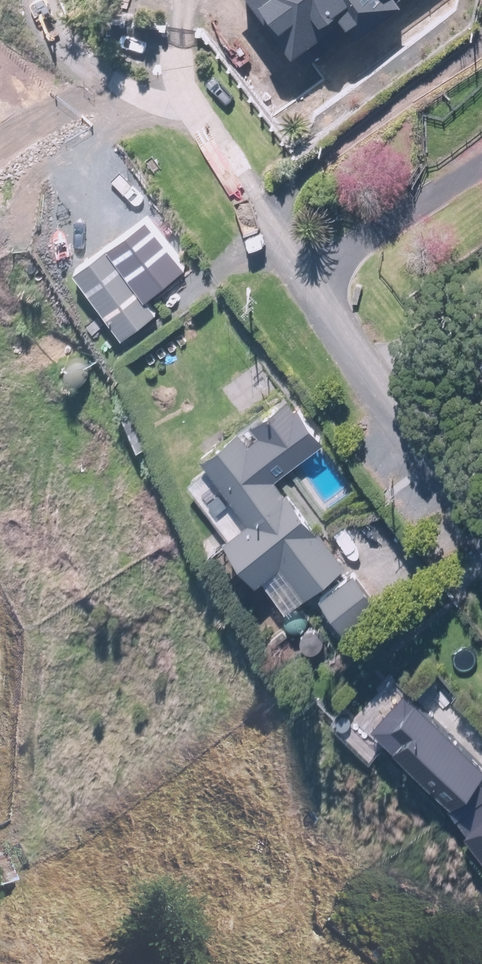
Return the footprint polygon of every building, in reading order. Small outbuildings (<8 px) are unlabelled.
[(302,39),(350,4),(364,23),(396,0),(274,0),(302,39)] [(108,245),(76,268),(124,335),(157,311),(132,277),(131,277),(108,245)] [(269,556),(297,593),(336,563),(278,487),(329,449),(295,403),(206,469),(239,513),(212,534),(243,576),(269,556)] [(313,595),(336,627),(371,602),(348,570),(313,595)] [(313,624),(330,649),(340,642),(323,617),(313,624)] [(370,734),(451,814),(481,861),(481,792),(478,787),(481,782),(481,774),(406,698),(370,734)] [(13,886),(0,850),(0,890),(13,886)]
